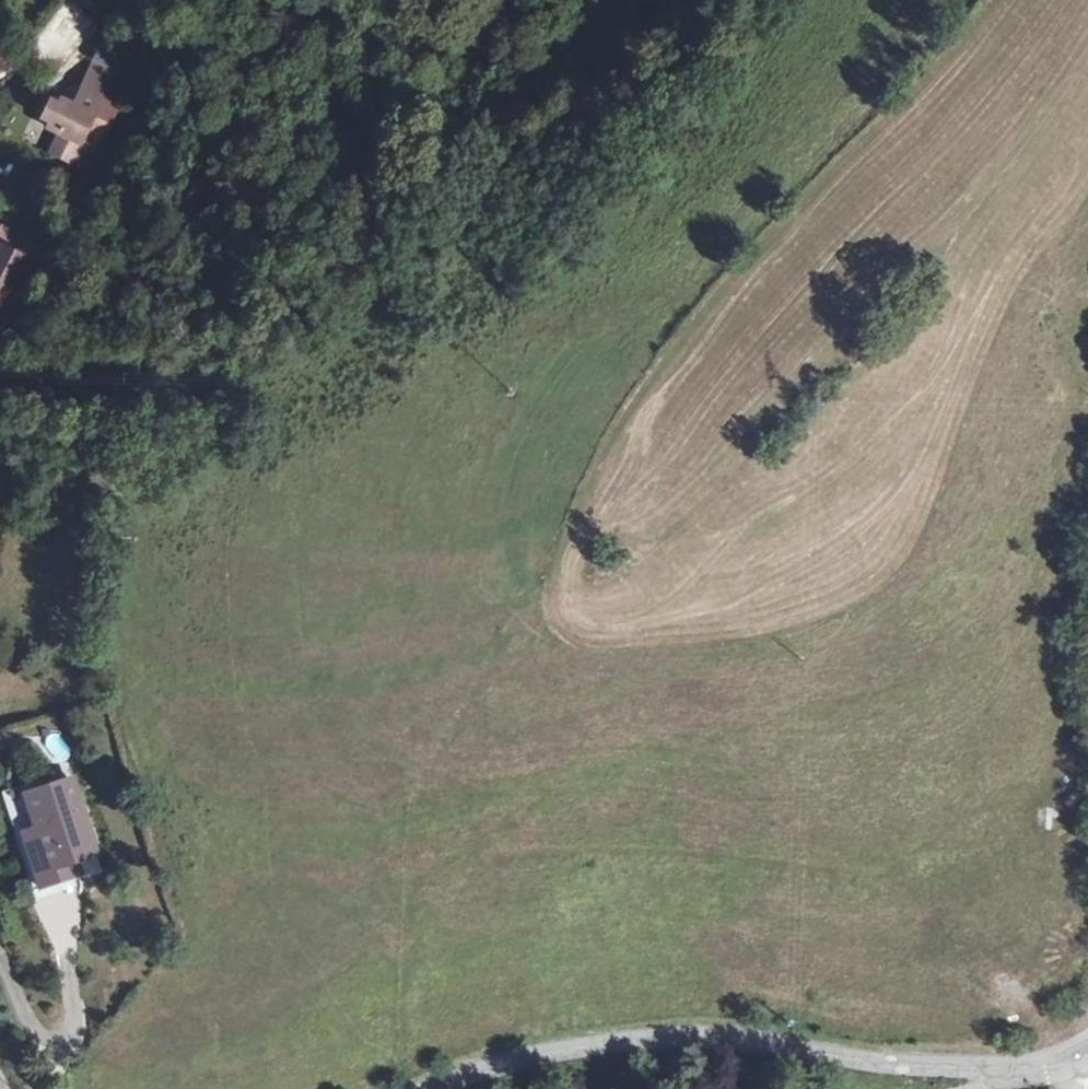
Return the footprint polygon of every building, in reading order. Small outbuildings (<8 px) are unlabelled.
[(113,74),(94,64),(74,107),(63,101),(53,106),(47,118),(51,129),(61,133),(52,152),(87,168),(122,94),(107,86),(113,74)] [(47,118),(53,106),(48,104),(42,115),(47,118)] [(0,244),(0,324),(35,269),(45,251),(14,232),(5,247),(0,244)] [(94,854),(70,780),(24,796),(36,830),(20,836),(28,862),(44,857),(53,882),(79,874),(74,861),(94,854)]
